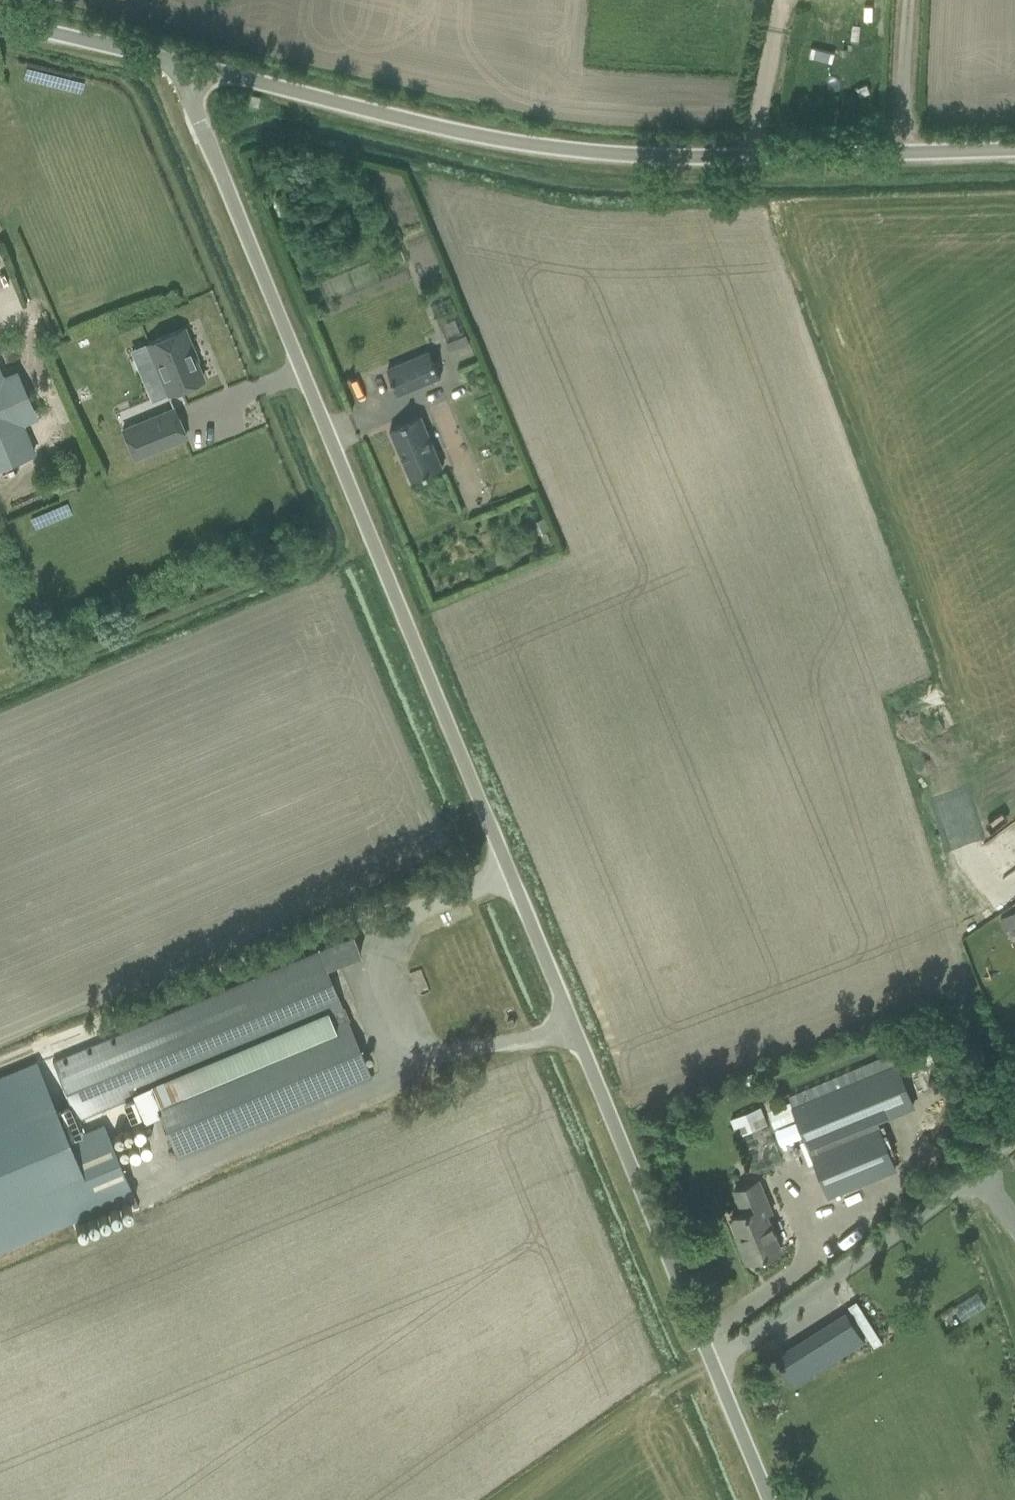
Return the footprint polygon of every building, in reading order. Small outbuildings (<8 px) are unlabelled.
[(183,326),(146,342),(168,393),(203,378),(195,359),(196,358),(183,326)] [(466,333),(445,342),(450,352),(470,343),(466,333)] [(388,368),(398,394),(441,376),(430,350),(388,368)] [(24,425),(18,411),(2,374),(0,370),(0,469),(36,453),(24,425)] [(186,437),(174,408),(122,429),(133,458),(186,437)] [(390,428),(412,479),(443,466),(421,415),(390,428)] [(545,515),(532,521),(536,533),(550,527),(545,515)] [(547,531),(541,533),(544,542),(551,539),(547,531)] [(1014,928),(1014,910),(1000,917),(1007,932),(1014,928)] [(449,912),(440,915),(444,924),(452,921),(449,912)] [(150,1090),(177,1157),(371,1076),(326,968),(360,953),(352,933),(317,947),(318,950),(52,1061),(68,1099),(76,1120),(150,1090)] [(793,1107),(829,1195),(895,1167),(872,1110),(909,1095),(891,1053),(851,1069),(857,1081),(793,1107)] [(0,1076),(0,1250),(133,1194),(102,1120),(80,1129),(76,1120),(68,1099),(55,1105),(36,1061),(0,1076)] [(755,1070),(742,1075),(747,1085),(759,1079),(755,1070)] [(735,1082),(724,1087),(728,1098),(739,1093),(735,1082)] [(740,1134),(769,1121),(761,1103),(732,1116),(740,1134)] [(771,1123),(785,1123),(785,1106),(771,1106),(771,1123)] [(768,1123),(737,1135),(751,1170),(761,1171),(776,1165),(782,1158),(768,1123)] [(737,1236),(747,1262),(781,1248),(767,1213),(772,1211),(759,1179),(735,1189),(744,1211),(732,1216),(739,1235),(737,1236)] [(963,1318),(986,1302),(977,1290),(954,1306),(963,1318)] [(849,1310),(780,1351),(798,1381),(867,1341),(849,1310)]
